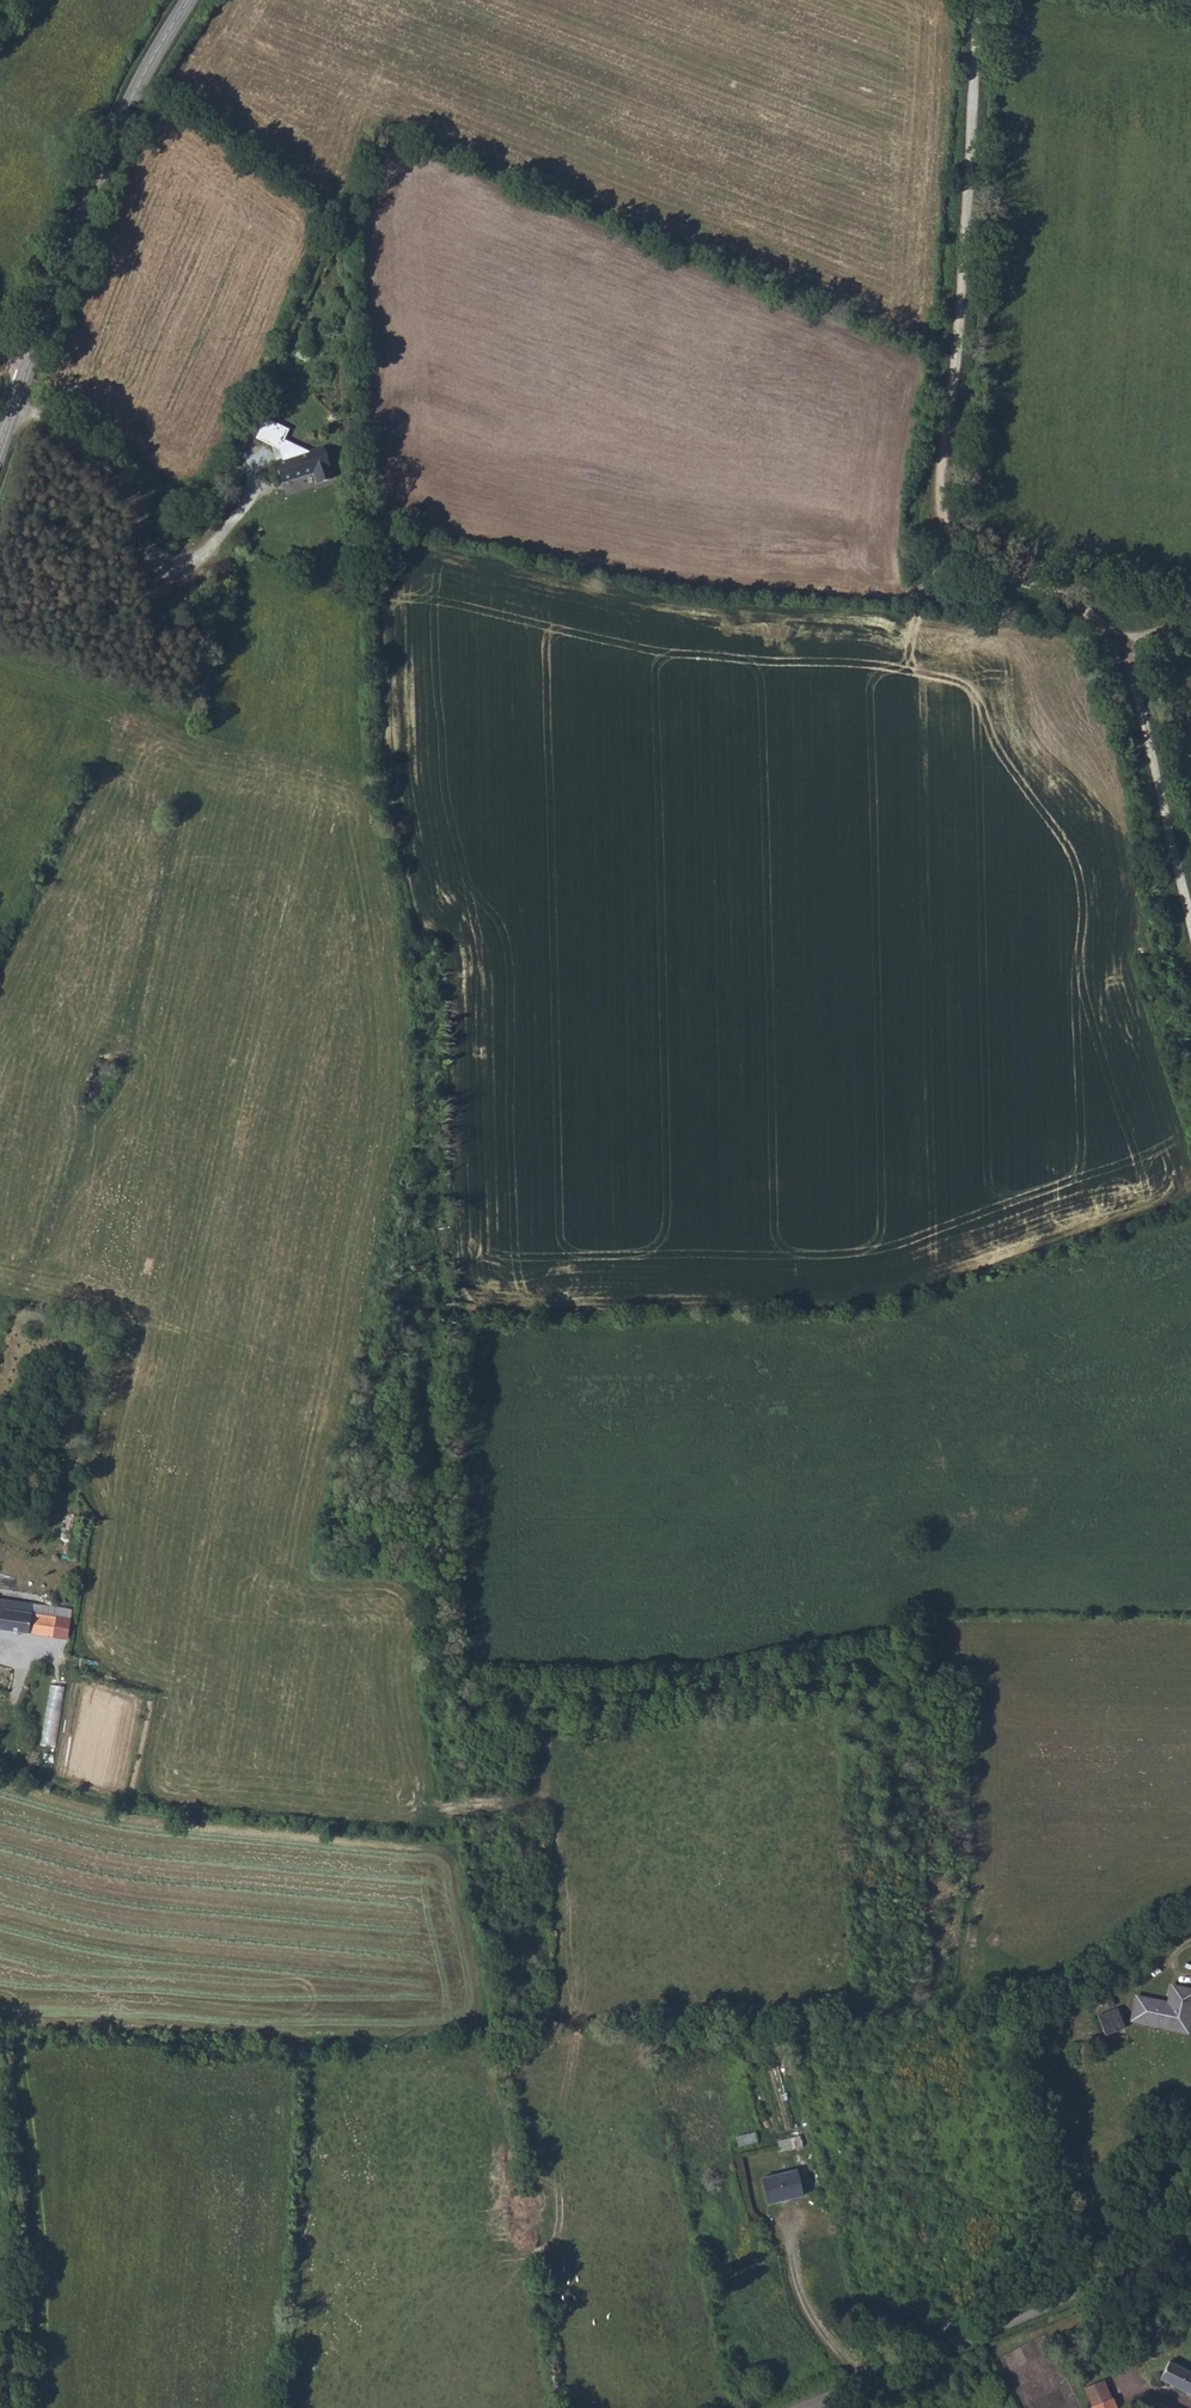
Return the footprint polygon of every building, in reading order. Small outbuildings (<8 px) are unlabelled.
[(256,425),(276,442),(277,440),(285,431),(266,413),(256,425)] [(285,482),(313,473),(317,482),(330,478),(320,448),(276,462),(285,482)] [(57,1638),(57,1636),(66,1637),(68,1627),(56,1625),(58,1615),(12,1608),(12,1599),(0,1596),(0,1629),(57,1638)] [(55,1744),(67,1686),(53,1684),(41,1741),(55,1744)] [(1179,2020),(1189,2022),(1190,2010),(1190,1989),(1172,1985),(1168,2003),(1137,1996),(1132,2020),(1177,2030),(1179,2020)] [(1119,2009),(1099,2016),(1106,2036),(1126,2029),(1119,2009)] [(1177,2030),(1186,2032),(1189,2022),(1179,2020),(1177,2030)] [(737,2135),(739,2144),(757,2141),(756,2131),(737,2135)] [(778,2141),(780,2152),(801,2147),(799,2136),(778,2141)] [(762,2179),(767,2203),(802,2195),(797,2170),(762,2179)] [(1068,2190),(1071,2197),(1081,2193),(1078,2186),(1068,2190)] [(1176,2386),(1190,2395),(1190,2372),(1168,2360),(1159,2377),(1176,2386)] [(1083,2387),(1091,2406),(1110,2397),(1102,2379),(1083,2387)] [(1090,2406),(1091,2407),(1117,2407),(1112,2397),(1110,2397),(1091,2406),(1090,2406)] [(1150,2400),(1146,2407),(1166,2407),(1150,2400)]
